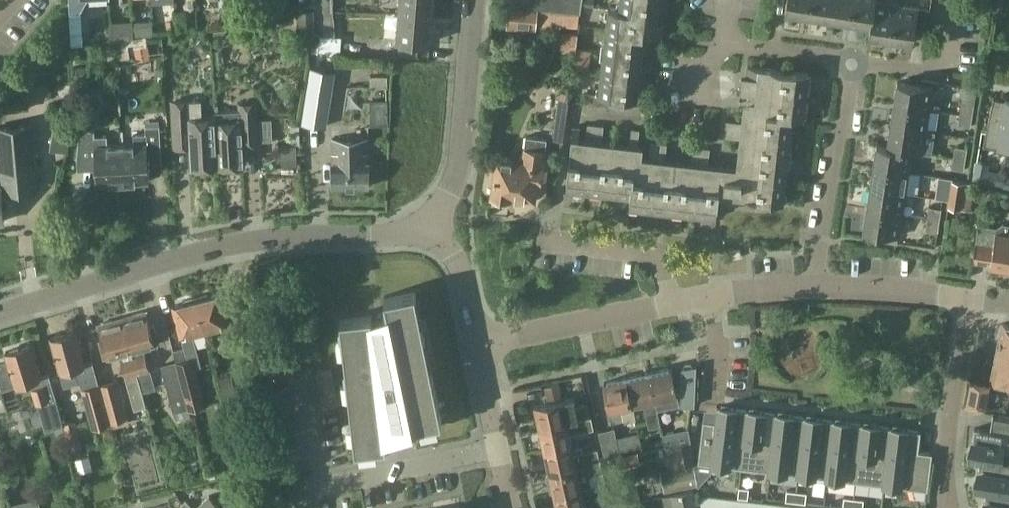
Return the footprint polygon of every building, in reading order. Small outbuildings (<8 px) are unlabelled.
[(109,0),(70,0),(71,15),(81,15),(88,2),(109,1),(109,0)] [(434,0),(400,0),(399,14),(433,17),(434,0)] [(534,0),(521,0),(520,8),(533,9),(534,0)] [(547,0),(534,0),(533,9),(547,10),(547,0)] [(557,0),(547,0),(547,10),(557,11),(557,0)] [(557,11),(568,12),(569,0),(558,0),(557,11)] [(569,12),(582,13),(583,0),(570,0),(569,12)] [(659,0),(621,0),(620,9),(646,13),(657,15),(659,0)] [(811,0),(787,0),(785,12),(808,16),(811,0)] [(832,0),(811,0),(808,16),(829,19),(832,0)] [(854,0),(832,0),(829,19),(851,22),(854,0)] [(876,1),(876,0),(854,0),(851,22),(870,25),(876,1)] [(898,4),(898,0),(887,0),(886,2),(876,1),(870,25),(869,36),(892,40),(898,4)] [(898,4),(892,40),(913,43),(916,27),(925,29),(929,9),(898,4)] [(535,9),(508,7),(506,28),(533,30),(535,9)] [(646,13),(620,9),(609,7),(606,31),(644,35),(662,37),(663,24),(656,24),(657,15),(646,13)] [(175,12),(175,19),(176,30),(188,30),(187,11),(175,12)] [(301,33),(314,33),(314,11),(300,11),(301,33)] [(430,43),(433,17),(399,14),(396,40),(430,43)] [(176,32),(176,30),(175,19),(167,20),(168,32),(176,32)] [(334,20),(324,20),(324,35),(335,35),(334,20)] [(641,56),(644,35),(606,31),(604,52),(641,56)] [(563,33),(561,49),(575,51),(577,34),(563,33)] [(132,73),(150,71),(147,42),(128,45),(132,73)] [(577,49),(575,69),(588,71),(591,50),(577,49)] [(639,77),(641,56),(604,52),(601,73),(639,77)] [(762,90),(806,95),(808,72),(776,69),(764,67),(762,83),(742,80),(741,88),(762,90)] [(637,100),(639,77),(601,73),(599,94),(587,93),(585,104),(623,108),(624,98),(637,100)] [(388,78),(371,78),(371,101),(388,101),(388,78)] [(318,121),(325,82),(306,79),(298,117),(318,121)] [(894,104),(929,110),(933,87),(897,82),(894,104)] [(803,117),(806,95),(762,90),(741,88),(740,95),(761,97),(759,111),(792,116),(803,117)] [(994,97),(984,142),(995,145),(994,147),(1008,152),(1008,101),(994,97)] [(218,165),(216,121),(216,117),(204,118),(203,99),(173,101),(175,150),(191,149),(192,167),(218,165)] [(558,99),(557,110),(567,112),(569,100),(558,99)] [(216,121),(218,165),(243,164),(242,145),(261,144),(261,141),(271,140),(270,120),(260,120),(259,102),(239,103),(239,111),(215,112),(216,117),(216,121)] [(926,132),(929,110),(894,104),(891,126),(926,132)] [(960,114),(973,116),(975,106),(962,104),(960,114)] [(792,116),(759,111),(748,109),(747,124),(726,122),(725,129),(790,136),(792,116)] [(971,127),(973,116),(960,114),(959,125),(971,127)] [(0,185),(0,221),(4,221),(1,193),(40,189),(35,125),(0,128),(0,181),(0,185)] [(121,144),(123,182),(148,181),(148,167),(163,166),(161,126),(145,127),(146,133),(135,134),(135,143),(121,144)] [(923,153),(926,132),(891,126),(888,145),(912,151),(923,153)] [(554,127),(553,139),(563,140),(565,129),(554,127)] [(630,195),(635,162),(637,149),(639,130),(631,129),(629,148),(616,147),(611,193),(630,195)] [(788,158),(790,136),(725,129),(724,136),(745,138),(743,153),(788,158)] [(123,182),(121,144),(109,144),(108,136),(96,137),(96,130),(81,131),(79,158),(80,170),(96,169),(97,184),(123,182)] [(541,182),(546,149),(545,149),(546,139),(526,136),(523,156),(519,156),(518,161),(497,158),(492,196),(508,198),(510,195),(534,199),(536,183),(541,182)] [(333,186),(368,186),(368,138),(333,138),(333,186)] [(594,144),(586,143),(571,141),(566,188),(589,190),(594,144)] [(616,147),(602,145),(594,144),(589,190),(611,193),(616,147)] [(657,164),(660,145),(652,144),(649,163),(635,162),(629,206),(652,209),(657,164)] [(912,151),(888,145),(877,144),(873,167),(908,173),(912,151)] [(674,211),(679,167),(665,165),(668,146),(660,145),(657,164),(652,209),(674,211)] [(291,146),(277,147),(278,167),(298,166),(296,146),(291,146)] [(953,158),(966,160),(968,149),(955,147),(953,158)] [(701,169),(703,150),(695,149),(693,168),(679,167),(674,211),(696,213),(701,169)] [(716,216),(722,171),(709,170),(711,151),(703,150),(701,169),(696,213),(716,216)] [(786,178),(788,158),(743,153),(741,174),(786,178)] [(964,170),(966,160),(953,158),(952,168),(964,170)] [(987,164),(977,162),(974,178),(983,180),(987,164)] [(905,194),(908,173),(873,167),(870,188),(905,194)] [(786,178),(741,174),(722,171),(718,203),(770,209),(772,201),(783,202),(786,178)] [(933,185),(933,172),(921,171),(921,185),(933,185)] [(948,189),(950,179),(937,177),(935,188),(948,189)] [(961,208),(965,185),(952,183),(949,205),(961,208)] [(902,215),(905,194),(870,188),(866,210),(902,215)] [(927,219),(940,221),(941,210),(928,208),(927,219)] [(899,237),(902,215),(866,210),(863,232),(899,237)] [(938,232),(940,221),(927,219),(925,230),(938,232)] [(1002,224),(995,228),(977,226),(972,262),(990,264),(990,265),(1008,268),(1008,225),(1002,224)] [(442,419),(419,305),(416,289),(384,296),(387,310),(372,318),(372,316),(340,320),(355,451),(387,447),(385,434),(410,422),(411,425),(442,419)] [(293,292),(282,293),(285,311),(296,310),(293,292)] [(196,299),(204,330),(215,327),(218,347),(230,345),(227,324),(219,293),(208,296),(196,299)] [(194,333),(204,330),(196,299),(185,301),(173,304),(181,336),(183,335),(189,359),(176,362),(183,390),(188,409),(205,404),(196,368),(203,366),(194,333)] [(123,320),(130,349),(141,347),(158,342),(153,324),(150,325),(147,313),(144,314),(143,311),(133,314),(134,317),(123,320)] [(145,406),(137,375),(132,358),(130,349),(123,320),(113,323),(112,320),(101,323),(102,326),(99,326),(102,339),(100,339),(105,356),(119,352),(133,409),(145,406)] [(1003,323),(991,380),(1008,383),(1008,324),(1003,323)] [(111,423),(100,385),(93,360),(85,362),(75,330),(50,337),(62,380),(78,375),(93,428),(111,423)] [(35,361),(29,344),(4,352),(15,384),(30,379),(38,404),(39,404),(57,398),(49,373),(41,375),(36,361),(35,361)] [(132,358),(137,375),(152,371),(147,354),(132,358)] [(169,394),(183,390),(176,362),(162,366),(169,394)] [(649,373),(655,400),(678,395),(672,369),(649,373)] [(324,406),(338,403),(331,370),(317,373),(324,406)] [(660,425),(655,400),(649,373),(627,378),(633,405),(642,403),(647,428),(660,425)] [(636,418),(633,405),(627,378),(604,383),(609,410),(620,408),(623,421),(636,418)] [(100,385),(111,423),(125,419),(114,381),(100,385)] [(987,411),(992,384),(977,381),(972,408),(987,411)] [(557,383),(545,386),(547,398),(560,395),(557,383)] [(571,397),(535,405),(540,429),(591,418),(588,404),(573,407),(571,397)] [(57,398),(39,404),(47,430),(64,425),(57,398)] [(733,458),(762,464),(772,411),(744,406),(741,425),(728,422),(724,445),(735,448),(733,458)] [(188,409),(175,412),(176,419),(190,415),(188,409)] [(762,464),(789,469),(798,416),(772,411),(762,464)] [(998,413),(995,422),(976,418),(972,435),(985,438),(1008,442),(1008,415),(998,413)] [(789,469),(816,474),(825,420),(798,416),(789,469)] [(545,451),(572,445),(569,433),(594,428),(591,418),(540,429),(545,451)] [(125,419),(111,423),(112,428),(126,424),(125,419)] [(816,474),(846,479),(855,425),(825,420),(816,474)] [(846,479),(871,483),(881,429),(855,425),(846,479)] [(605,453),(620,450),(615,427),(600,431),(605,453)] [(871,483),(893,488),(903,433),(881,429),(871,483)] [(914,507),(930,507),(934,485),(919,483),(927,437),(903,433),(893,488),(916,492),(914,507)] [(79,434),(67,437),(71,451),(82,448),(79,434)] [(663,436),(665,447),(674,445),(675,445),(673,434),(663,436)] [(139,458),(158,451),(153,437),(133,444),(139,458)] [(985,438),(981,457),(991,459),(1008,462),(1008,442),(985,438)] [(679,467),(692,464),(688,442),(675,445),(674,445),(679,467)] [(549,472),(598,462),(595,449),(574,454),(572,445),(545,451),(549,472)] [(637,452),(623,456),(625,467),(640,463),(637,452)] [(89,453),(74,456),(77,471),(93,467),(89,453)] [(96,463),(99,475),(116,470),(113,459),(96,463)] [(991,459),(988,479),(1000,482),(1008,483),(1008,462),(991,459)] [(554,494),(581,488),(579,477),(600,473),(598,462),(549,472),(551,482),(549,484),(551,492),(554,492),(554,494)] [(674,489),(692,486),(688,469),(671,473),(674,489)] [(1000,482),(996,503),(1008,506),(1008,483),(1000,482)] [(600,506),(596,485),(581,488),(554,494),(557,507),(592,507),(600,506)] [(749,488),(739,487),(738,497),(748,498),(749,488)] [(695,489),(672,494),(675,507),(698,507),(695,489)] [(797,491),(787,490),(785,500),(796,502),(797,491)] [(807,493),(797,491),(796,502),(806,503),(807,493)] [(698,495),(701,507),(806,507),(698,495)] [(209,496),(197,507),(221,507),(209,496)] [(844,497),(843,507),(851,507),(853,507),(854,498),(844,497)] [(854,498),(853,507),(863,507),(864,499),(854,498)]
